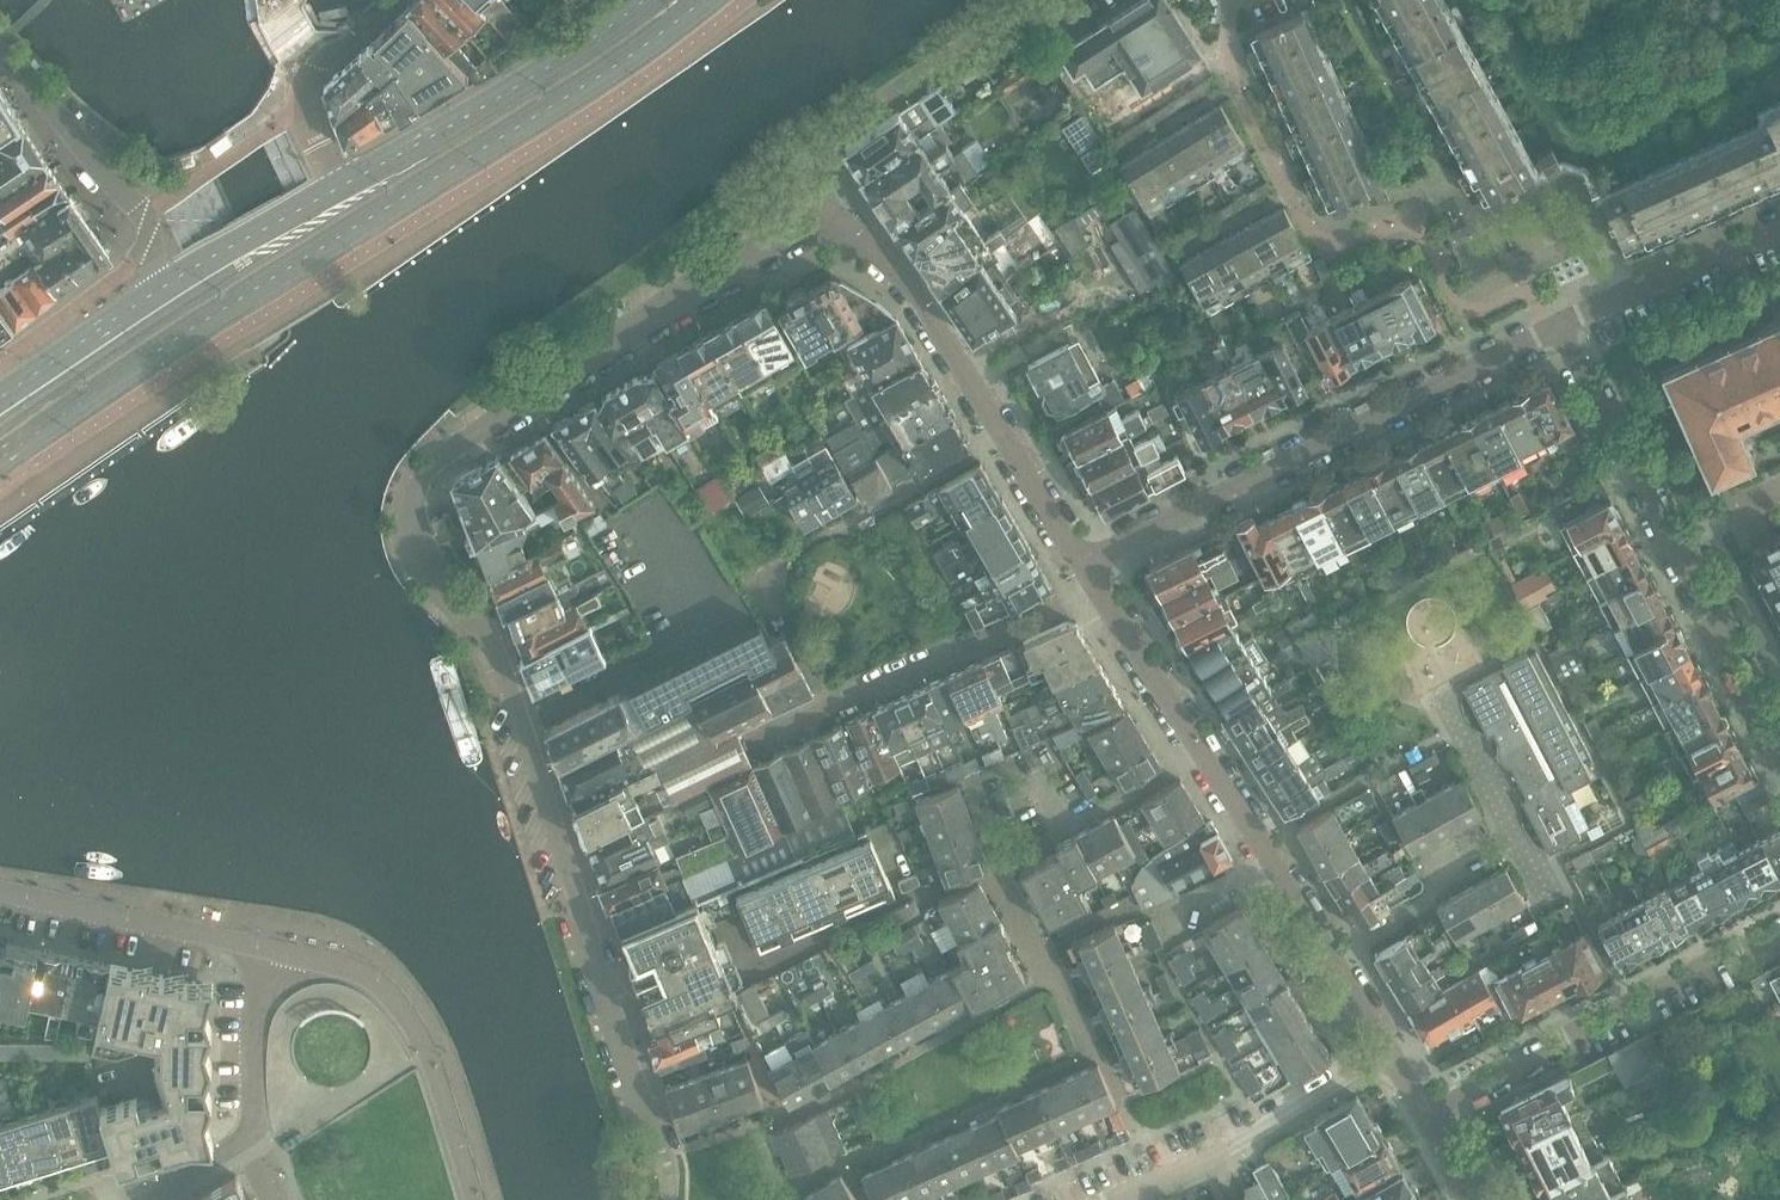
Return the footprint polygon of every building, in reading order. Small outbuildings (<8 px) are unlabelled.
[(407,8),(407,9),(468,77),(477,87),(488,81),(454,42),(465,32),(435,0),(415,0),(411,4),(411,5),(408,8),(408,7),(407,8)] [(488,36),(499,50),(512,43),(501,30),(473,0),(435,0),(465,32),(477,21),(489,34),(488,36)] [(501,30),(517,17),(507,6),(502,0),(473,0),(501,30)] [(1058,69),(1065,79),(1073,74),(1074,76),(1083,70),(1095,88),(1106,81),(1122,107),(1202,55),(1169,0),(1142,0),(1060,53),(1066,64),(1058,69)] [(1429,88),(1413,96),(1422,113),(1438,105),(1451,128),(1435,137),(1444,153),(1460,145),(1473,168),(1457,177),(1466,194),(1482,185),(1489,198),(1509,187),(1511,190),(1517,187),(1515,184),(1533,174),(1438,0),(1381,0),(1385,7),(1370,16),(1379,32),(1394,24),(1407,48),(1391,56),(1400,73),(1416,64),(1429,88)] [(1319,173),(1303,181),(1311,198),(1327,191),(1333,204),(1355,195),(1356,198),(1361,195),(1360,192),(1365,190),(1371,203),(1390,194),(1308,11),(1308,12),(1306,8),(1301,11),(1302,14),(1256,35),(1262,48),(1246,55),(1254,73),(1270,65),(1281,90),(1265,97),(1273,114),(1289,107),(1300,131),(1284,139),(1292,156),(1308,149),(1319,173)] [(411,85),(408,87),(422,106),(468,77),(407,9),(373,42),(411,85)] [(359,56),(357,57),(380,82),(375,87),(399,116),(398,117),(400,120),(422,106),(408,87),(411,85),(373,42),(371,45),(369,43),(359,52),(361,54),(359,55),(359,56)] [(342,72),(339,75),(338,73),(333,77),(335,79),(324,89),(335,120),(336,122),(375,87),(380,82),(357,57),(342,72)] [(1038,59),(1003,83),(1009,92),(1036,74),(1042,86),(1051,81),(1038,59)] [(1204,81),(1185,94),(1189,101),(1209,88),(1204,81)] [(844,150),(862,176),(861,177),(929,131),(957,112),(940,86),(934,91),(934,90),(932,91),(932,92),(922,99),(922,98),(920,100),(915,103),(914,103),(912,104),(913,104),(902,111),(899,113),(899,112),(844,150)] [(375,87),(336,122),(346,148),(384,125),(398,117),(399,116),(375,87)] [(20,120),(12,107),(12,108),(0,90),(1,89),(0,88),(0,134),(20,120)] [(1185,94),(1166,106),(1170,113),(1189,101),(1185,94)] [(1220,105),(1200,117),(1229,165),(1250,153),(1220,105)] [(1166,106),(1146,118),(1151,125),(1170,113),(1166,106)] [(1609,216),(1606,218),(1609,225),(1612,223),(1629,261),(1660,247),(1653,231),(1677,220),(1684,236),(1702,228),(1695,212),(1719,201),(1726,217),(1744,210),(1736,193),(1761,183),(1768,199),(1779,194),(1779,178),(1778,175),(1779,174),(1779,106),(1764,113),(1769,124),(1601,199),(1609,216)] [(1083,114),(1063,127),(1079,152),(1099,139),(1083,114)] [(1200,117),(1180,129),(1209,177),(1229,165),(1200,117)] [(1146,118),(1127,131),(1132,138),(1151,125),(1146,118)] [(0,134),(0,195),(47,163),(47,162),(20,120),(0,134)] [(1180,129),(1161,141),(1190,189),(1209,177),(1180,129)] [(874,196),(874,197),(881,207),(894,226),(961,182),(960,181),(976,171),(962,149),(954,155),(946,143),(940,147),(929,131),(861,177),(874,196)] [(1127,131),(1108,143),(1112,150),(1132,138),(1127,131)] [(1161,141),(1141,153),(1170,201),(1190,189),(1161,141)] [(1101,144),(1082,156),(1092,173),(1111,162),(1101,144)] [(1141,153),(1120,166),(1149,214),(1170,201),(1141,153)] [(69,196),(70,195),(58,178),(48,163),(47,163),(0,195),(0,243),(69,196)] [(962,208),(974,199),(961,182),(894,226),(895,226),(896,225),(914,251),(963,208),(962,208)] [(1266,182),(1247,194),(1251,201),(1271,189),(1266,182)] [(930,274),(929,274),(939,289),(988,252),(1039,212),(1021,183),(1010,191),(1024,214),(1000,229),(987,238),(988,239),(985,241),(963,208),(914,251),(914,252),(915,251),(930,274)] [(1123,184),(1103,197),(1110,208),(1130,195),(1123,184)] [(1247,194),(1227,206),(1231,213),(1251,201),(1247,194)] [(36,262),(57,294),(109,254),(69,196),(0,243),(0,268),(35,244),(43,257),(36,262)] [(1134,206),(1109,222),(1118,238),(1110,243),(1123,266),(1140,293),(1156,283),(1160,289),(1178,278),(1174,271),(1134,206)] [(1227,206),(1207,218),(1212,225),(1231,213),(1227,206)] [(1262,219),(1289,268),(1310,257),(1307,252),(1283,207),(1262,219)] [(1074,215),(1054,228),(1073,256),(1090,244),(1080,230),(1083,228),(1081,226),(1074,215)] [(1207,218),(1188,230),(1192,237),(1212,225),(1207,218)] [(1262,219),(1242,230),(1269,279),(1289,268),(1262,219)] [(1188,230),(1168,242),(1172,249),(1192,237),(1188,230)] [(1242,230),(1222,241),(1249,290),(1269,279),(1242,230)] [(1222,241),(1202,252),(1229,301),(1249,290),(1222,241)] [(988,252),(939,289),(956,313),(1006,280),(988,252)] [(1202,252),(1181,264),(1208,313),(1229,301),(1202,252)] [(35,261),(14,277),(37,310),(57,294),(36,262),(35,261)] [(1383,267),(1373,272),(1379,282),(1389,276),(1383,267)] [(0,287),(0,305),(15,327),(37,310),(14,277),(0,287)] [(1383,291),(1407,339),(1418,333),(1418,335),(1423,335),(1429,332),(1431,328),(1431,327),(1434,325),(1418,295),(1426,291),(1420,279),(1412,283),(1410,278),(1383,291)] [(816,288),(807,293),(834,341),(844,336),(848,344),(847,345),(848,346),(896,318),(896,317),(876,302),(870,298),(842,282),(840,282),(839,282),(838,282),(838,281),(828,279),(828,280),(815,287),(816,288)] [(1006,280),(956,313),(973,338),(999,323),(1025,307),(1006,280)] [(788,304),(779,309),(807,357),(834,341),(807,293),(805,289),(800,288),(788,295),(786,300),(788,304)] [(1287,290),(1280,293),(1287,306),(1296,301),(1287,290)] [(1383,291),(1358,304),(1382,352),(1392,346),(1393,347),(1398,348),(1404,345),(1406,341),(1405,340),(1407,339),(1383,291)] [(1355,298),(1345,302),(1348,309),(1332,317),(1356,364),(1358,363),(1359,365),(1363,365),(1370,362),(1372,358),(1371,357),(1382,352),(1358,304),(1355,298)] [(777,380),(774,375),(800,360),(766,302),(737,319),(771,376),(783,396),(786,394),(778,380),(777,380)] [(14,328),(15,327),(0,305),(0,338),(14,328)] [(1301,309),(1284,318),(1315,378),(1327,372),(1329,378),(1332,376),(1333,378),(1337,378),(1344,375),(1346,371),(1345,370),(1356,364),(1332,317),(1311,328),(1301,309)] [(1172,313),(1163,318),(1169,329),(1178,324),(1172,313)] [(896,318),(848,346),(861,369),(854,373),(863,390),(871,386),(871,387),(920,360),(919,359),(918,357),(918,358),(897,320),(898,320),(896,318)] [(1272,324),(1282,342),(1255,356),(1279,403),(1290,398),(1290,399),(1295,400),(1301,396),(1303,392),(1303,391),(1306,390),(1303,384),(1315,378),(1284,318),(1272,324)] [(749,397),(745,391),(771,376),(737,319),(709,335),(742,393),(754,413),(758,410),(749,396),(749,397)] [(1660,372),(1709,482),(1723,477),(1725,483),(1741,475),(1739,469),(1755,462),(1739,427),(1779,409),(1779,319),(1660,372)] [(709,335),(680,352),(714,410),(714,409),(718,416),(719,416),(726,429),(729,427),(721,412),(720,413),(717,407),(742,393),(709,335)] [(1219,348),(1228,365),(1232,363),(1230,359),(1234,356),(1228,346),(1227,347),(1226,344),(1219,348)] [(1044,393),(1042,402),(1047,411),(1055,414),(1056,414),(1057,416),(1097,395),(1105,411),(1115,406),(1090,360),(1079,366),(1068,345),(1028,366),(1039,388),(1042,387),(1045,393),(1044,393)] [(1228,365),(1219,348),(1213,350),(1219,361),(1221,360),(1224,367),(1228,365)] [(693,431),(718,416),(714,409),(714,410),(680,352),(657,365),(662,374),(655,377),(678,415),(679,415),(703,452),(706,450),(698,436),(696,437),(693,431)] [(1255,356),(1230,369),(1254,416),(1264,410),(1265,412),(1270,412),(1276,409),(1278,405),(1278,404),(1279,403),(1255,356)] [(923,367),(919,360),(920,360),(871,387),(871,386),(863,390),(874,410),(882,405),(887,414),(936,387),(935,384),(932,380),(932,379),(931,377),(930,377),(926,372),(923,367)] [(1230,369),(1204,382),(1228,429),(1230,428),(1231,429),(1235,430),(1242,426),(1244,423),(1243,421),(1254,416),(1230,369)] [(820,372),(810,378),(817,389),(827,384),(820,372)] [(637,377),(625,384),(631,394),(635,391),(656,428),(678,415),(655,377),(655,378),(654,376),(637,377)] [(1125,385),(1132,396),(1145,389),(1139,377),(1132,381),(1125,385)] [(1532,389),(1520,394),(1550,451),(1578,437),(1548,380),(1545,382),(1544,381),(1540,380),(1533,384),(1531,388),(1532,389)] [(1180,400),(1173,404),(1179,416),(1186,412),(1202,442),(1204,441),(1205,442),(1210,443),(1216,440),(1218,436),(1217,434),(1228,429),(1204,382),(1178,395),(1180,400)] [(607,395),(599,408),(612,431),(629,444),(656,428),(635,391),(631,394),(625,384),(607,395)] [(951,412),(937,389),(938,388),(937,386),(936,387),(887,414),(879,419),(890,437),(897,433),(902,441),(903,441),(904,442),(953,414),(952,412),(951,412)] [(1520,394),(1495,407),(1524,464),(1550,451),(1520,394)] [(628,444),(629,444),(612,431),(599,408),(595,402),(574,414),(615,471),(617,470),(623,479),(625,477),(626,478),(635,472),(628,463),(626,465),(619,456),(632,447),(628,444)] [(817,408),(821,414),(830,409),(826,402),(817,408)] [(1063,435),(1061,439),(1065,446),(1069,447),(1072,445),(1078,458),(1128,433),(1129,433),(1153,421),(1147,410),(1140,414),(1138,410),(1121,418),(1115,406),(1105,411),(1065,431),(1066,433),(1063,435)] [(1495,407),(1469,420),(1499,477),(1524,464),(1495,407)] [(574,414),(552,426),(595,486),(607,479),(613,487),(614,487),(623,501),(636,492),(626,478),(625,477),(623,479),(617,470),(615,471),(574,414)] [(902,441),(874,456),(892,486),(969,442),(953,414),(904,442),(903,441),(902,441)] [(1445,428),(1443,432),(1444,433),(1441,434),(1471,491),(1499,477),(1469,420),(1457,426),(1457,425),(1452,424),(1445,428)] [(1078,458),(1079,460),(1076,461),(1075,465),(1078,472),(1082,474),(1085,472),(1092,485),(1142,459),(1142,460),(1166,448),(1160,437),(1153,440),(1152,436),(1135,445),(1129,433),(1128,433),(1078,458)] [(1441,434),(1417,446),(1445,501),(1468,490),(1469,492),(1471,491),(1441,434)] [(546,437),(511,458),(531,485),(536,491),(550,481),(547,473),(564,462),(551,444),(546,437)] [(1413,443),(1400,449),(1402,454),(1392,459),(1421,514),(1445,501),(1417,446),(1415,447),(1413,443)] [(846,479),(825,444),(817,449),(825,462),(816,468),(838,507),(856,497),(846,480),(846,479)] [(773,446),(756,456),(763,467),(779,457),(773,446)] [(785,454),(763,468),(771,483),(786,474),(790,482),(781,488),(804,527),(821,517),(791,464),(785,454)] [(808,454),(791,464),(821,517),(838,507),(816,468),(808,454)] [(873,457),(874,457),(847,473),(864,502),(892,486),(874,456),(873,457)] [(538,512),(537,510),(536,511),(522,491),(498,458),(457,480),(454,487),(476,545),(526,524),(524,519),(538,512)] [(1089,488),(1088,492),(1091,499),(1095,500),(1099,499),(1105,512),(1185,472),(1179,460),(1166,466),(1165,463),(1148,471),(1142,460),(1142,459),(1092,485),(1093,486),(1089,488)] [(1369,470),(1367,471),(1396,526),(1421,514),(1392,459),(1381,464),(1379,460),(1367,466),(1369,470)] [(524,519),(526,524),(476,545),(478,548),(473,550),(478,563),(483,561),(489,578),(531,556),(525,545),(531,528),(562,511),(567,519),(595,505),(564,462),(547,473),(550,481),(562,497),(546,506),(537,510),(538,512),(524,519)] [(928,493),(905,506),(907,508),(916,525),(950,506),(991,482),(980,463),(939,487),(928,493)] [(1571,466),(1560,471),(1571,491),(1581,486),(1571,466)] [(654,471),(645,478),(652,487),(661,480),(654,471)] [(1367,471),(1342,483),(1371,538),(1396,526),(1367,471)] [(1600,479),(1549,507),(1573,551),(1621,526),(1620,523),(1620,522),(1621,519),(1600,479)] [(724,481),(699,495),(709,512),(733,497),(724,481)] [(991,482),(950,506),(955,516),(961,525),(1002,501),(991,482)] [(1327,490),(1327,491),(1317,496),(1346,551),(1371,538),(1342,483),(1341,484),(1340,483),(1336,482),(1329,486),(1327,490)] [(736,500),(746,517),(749,515),(754,513),(770,503),(760,486),(736,500)] [(1519,492),(1509,497),(1519,517),(1530,511),(1519,492)] [(1292,507),(1292,508),(1291,509),(1320,563),(1346,551),(1317,496),(1307,501),(1306,500),(1302,499),(1294,503),(1292,507)] [(958,540),(933,554),(941,568),(1017,525),(1003,501),(1002,501),(961,525),(970,541),(961,546),(958,540)] [(1291,509),(1266,521),(1294,576),(1320,563),(1291,509)] [(433,519),(432,522),(438,538),(442,540),(455,535),(457,531),(451,515),(447,514),(433,519)] [(1500,514),(1487,521),(1494,535),(1499,532),(1507,528),(1500,514)] [(1294,576),(1266,521),(1257,526),(1254,520),(1250,518),(1236,525),(1240,533),(1249,551),(1255,562),(1268,589),(1294,576)] [(1425,521),(1416,526),(1425,544),(1434,539),(1425,521)] [(1017,525),(941,568),(949,582),(974,568),(970,562),(979,557),(988,572),(1030,549),(1031,548),(1017,525)] [(1621,526),(1573,551),(1586,577),(1634,551),(1628,539),(1629,538),(1630,535),(1627,529),(1623,528),(1622,528),(1621,526)] [(1494,535),(1489,537),(1497,554),(1507,549),(1499,532),(1494,535)] [(1146,573),(1145,577),(1149,584),(1152,585),(1156,584),(1161,594),(1162,595),(1249,551),(1240,533),(1196,555),(1192,548),(1192,547),(1149,569),(1149,570),(1150,571),(1146,573)] [(1753,554),(1756,560),(1757,561),(1749,566),(1759,585),(1779,574),(1779,536),(1776,538),(1765,543),(1765,544),(1752,551),(1753,554)] [(531,556),(489,578),(498,601),(554,574),(550,565),(567,556),(563,549),(563,547),(562,547),(560,542),(531,556)] [(982,592),(961,602),(965,609),(999,591),(1041,568),(1030,549),(988,572),(975,579),(982,592)] [(1249,551),(1162,595),(1167,607),(1164,608),(1163,612),(1166,619),(1170,621),(1174,619),(1175,621),(1224,595),(1218,583),(1236,574),(1235,572),(1255,562),(1249,551)] [(1634,551),(1586,577),(1599,602),(1648,576),(1646,573),(1647,573),(1648,569),(1645,564),(1642,562),(1641,563),(1634,551)] [(1399,567),(1389,573),(1395,585),(1405,580),(1399,567)] [(1041,568),(965,609),(974,627),(1001,616),(1003,616),(1002,615),(1011,611),(1052,587),(1041,568)] [(1545,597),(1533,573),(1511,584),(1524,608),(1545,597)] [(510,615),(573,585),(568,576),(558,582),(554,574),(498,601),(498,603),(499,603),(504,617),(504,619),(511,616),(510,615)] [(1772,610),(1773,613),(1779,609),(1779,574),(1759,585),(1769,604),(1772,602),(1775,609),(1772,610)] [(1648,576),(1599,602),(1613,627),(1661,601),(1655,589),(1656,589),(1656,586),(1653,579),(1650,578),(1649,579),(1648,576)] [(1307,581),(1299,585),(1305,597),(1313,593),(1307,581)] [(573,585),(510,615),(511,616),(517,634),(574,605),(570,595),(575,591),(573,585)] [(1264,598),(1252,604),(1256,612),(1275,603),(1269,591),(1262,594),(1264,598)] [(1559,591),(1546,598),(1549,604),(1562,597),(1559,591)] [(1176,633),(1175,637),(1179,644),(1183,646),(1186,644),(1187,646),(1231,625),(1238,622),(1224,595),(1175,621),(1180,631),(1176,633)] [(1347,596),(1339,600),(1345,611),(1356,605),(1352,599),(1347,596)] [(1674,627),(1673,624),(1674,623),(1675,620),(1671,614),(1668,613),(1667,613),(1661,601),(1613,627),(1626,652),(1674,627)] [(1538,602),(1524,609),(1537,634),(1551,627),(1538,602)] [(574,605),(517,634),(526,658),(526,659),(582,630),(587,627),(577,605),(577,604),(574,605)] [(630,688),(646,721),(693,698),(776,655),(769,642),(759,622),(753,625),(669,668),(630,688)] [(1076,625),(1067,622),(1023,642),(1024,643),(1015,647),(1000,653),(1008,671),(1022,665),(1024,670),(1026,669),(1026,668),(1086,641),(1076,625)] [(439,625),(419,631),(465,780),(493,771),(483,741),(478,725),(451,637),(439,625)] [(526,658),(520,660),(521,663),(532,693),(597,663),(606,659),(591,625),(587,627),(582,630),(526,659),(526,658)] [(1189,649),(1188,649),(1202,670),(1243,644),(1231,625),(1187,646),(1189,649)] [(1674,627),(1626,652),(1639,677),(1688,652),(1681,640),(1682,639),(1683,636),(1680,630),(1677,629),(1676,629),(1674,627)] [(1283,630),(1274,635),(1283,649),(1290,645),(1292,644),(1283,630)] [(1315,634),(1298,643),(1303,650),(1320,640),(1315,634)] [(776,655),(693,698),(714,739),(715,742),(738,731),(760,720),(813,695),(783,636),(769,642),(776,655)] [(1243,644),(1202,670),(1215,692),(1257,666),(1267,659),(1253,638),(1243,644)] [(1320,640),(1303,650),(1307,657),(1324,647),(1320,640)] [(1010,676),(1010,677),(1014,686),(1047,671),(1052,683),(1055,682),(1098,662),(1086,641),(1026,668),(1026,669),(1024,670),(1022,665),(1008,671),(1010,676)] [(1283,649),(1279,652),(1284,660),(1295,653),(1290,645),(1283,649)] [(1324,647),(1307,657),(1312,665),(1316,663),(1325,657),(1325,649),(1324,647)] [(1572,648),(1550,660),(1564,685),(1585,674),(1572,648)] [(1511,769),(1526,799),(1521,801),(1549,854),(1559,848),(1561,849),(1562,849),(1564,849),(1565,849),(1566,848),(1568,847),(1569,846),(1570,844),(1570,843),(1581,837),(1557,791),(1566,787),(1567,789),(1591,777),(1584,762),(1591,758),(1536,652),(1528,656),(1527,653),(1503,666),(1504,668),(1463,689),(1488,737),(1493,734),(1498,744),(1497,746),(1497,748),(1497,751),(1497,752),(1497,754),(1498,756),(1498,758),(1499,759),(1500,761),(1501,763),(1503,765),(1506,767),(1507,767),(1509,768),(1511,769)] [(1688,652),(1639,677),(1653,703),(1701,677),(1699,674),(1700,674),(1701,670),(1698,664),(1695,663),(1694,664),(1688,652)] [(1000,653),(983,661),(993,684),(994,684),(1010,677),(1010,676),(1008,671),(1000,653)] [(983,661),(964,669),(992,730),(997,743),(1008,738),(994,708),(1002,704),(994,684),(993,684),(983,661)] [(1060,693),(1008,717),(1013,728),(1051,710),(1111,683),(1098,662),(1055,682),(1060,693)] [(1257,666),(1215,692),(1229,712),(1230,713),(1271,688),(1257,666)] [(964,669),(947,677),(966,720),(973,717),(981,735),(992,730),(964,669)] [(947,677),(928,685),(953,741),(955,745),(965,740),(958,724),(966,720),(947,677)] [(1701,677),(1653,703),(1666,728),(1714,702),(1708,690),(1709,690),(1710,686),(1706,680),(1703,679),(1702,680),(1701,677)] [(1279,704),(1276,697),(1293,688),(1289,679),(1271,688),(1230,713),(1222,718),(1233,735),(1266,714),(1279,704)] [(1051,710),(1013,728),(1022,749),(1032,744),(1027,733),(1038,729),(1037,728),(1072,712),(1077,724),(1124,704),(1111,683),(1051,710)] [(928,685),(910,694),(935,749),(953,741),(928,685)] [(595,706),(546,731),(558,766),(614,737),(614,738),(638,726),(647,722),(646,721),(630,688),(595,706)] [(910,694),(892,702),(917,757),(935,749),(910,694)] [(575,810),(574,810),(575,812),(575,811),(586,841),(585,841),(586,843),(641,814),(629,789),(653,778),(649,771),(714,739),(693,698),(646,721),(647,722),(638,726),(614,738),(614,737),(558,766),(569,798),(570,797),(575,810)] [(1266,714),(1233,735),(1243,751),(1287,723),(1305,713),(1307,712),(1302,701),(1283,712),(1279,704),(1266,714)] [(892,702),(874,710),(899,766),(917,757),(892,702)] [(1727,724),(1728,721),(1725,715),(1721,714),(1714,702),(1666,728),(1679,753),(1728,728),(1726,725),(1727,724)] [(1089,732),(1100,751),(1138,728),(1127,709),(1089,732)] [(874,710),(846,723),(852,735),(847,737),(867,781),(872,779),(873,782),(900,770),(899,766),(874,710)] [(1345,712),(1333,719),(1343,736),(1345,735),(1355,729),(1345,712)] [(1287,723),(1243,751),(1254,768),(1287,746),(1297,739),(1293,733),(1311,721),(1305,713),(1287,723)] [(847,737),(842,725),(812,739),(842,803),(870,787),(867,781),(847,737)] [(1100,751),(1111,770),(1150,747),(1138,728),(1100,751)] [(1728,728),(1679,753),(1692,778),(1741,753),(1735,741),(1735,740),(1736,737),(1733,731),(1730,730),(1729,730),(1728,728)] [(1355,729),(1345,735),(1351,747),(1363,740),(1355,729)] [(714,739),(649,771),(653,778),(658,790),(660,789),(668,804),(706,785),(719,779),(752,766),(737,733),(739,732),(738,731),(715,742),(714,739)] [(782,752),(811,817),(824,846),(849,835),(854,832),(842,803),(812,739),(782,752)] [(1287,746),(1254,768),(1264,784),(1308,756),(1297,739),(1287,746)] [(1067,744),(1059,749),(1066,762),(1075,757),(1067,744)] [(1150,747),(1111,770),(1122,789),(1161,766),(1150,747)] [(1000,748),(982,756),(986,765),(1003,757),(1000,748)] [(824,846),(811,817),(782,752),(752,766),(782,832),(794,859),(803,855),(824,846)] [(1274,800),(1325,768),(1314,752),(1308,756),(1264,784),(1274,800)] [(1325,768),(1274,800),(1285,816),(1290,813),(1319,797),(1331,791),(1326,781),(1346,769),(1358,762),(1352,752),(1340,759),(1325,768)] [(1434,753),(1422,760),(1427,768),(1439,761),(1434,753)] [(1741,753),(1692,778),(1706,804),(1712,800),(1733,789),(1757,777),(1751,765),(1748,764),(1747,765),(1741,753)] [(976,757),(962,763),(967,773),(980,767),(976,757)] [(1422,760),(1409,767),(1414,775),(1427,768),(1422,760)] [(967,773),(962,763),(962,762),(944,769),(944,770),(949,780),(967,773)] [(782,832),(752,766),(719,779),(706,785),(707,787),(714,804),(722,821),(728,834),(731,832),(739,851),(782,832)] [(938,784),(949,780),(944,770),(928,777),(932,786),(932,787),(938,784)] [(1083,770),(1074,775),(1082,787),(1090,782),(1083,770)] [(907,784),(912,795),(930,787),(925,776),(907,784)] [(1757,777),(1733,789),(1737,796),(1745,812),(1769,799),(1757,777)] [(1388,778),(1376,785),(1380,793),(1393,786),(1388,778)] [(1462,778),(1439,791),(1458,825),(1478,814),(1481,812),(1462,778)] [(1142,802),(1153,822),(1192,799),(1180,780),(1142,802)] [(1097,795),(1090,782),(1082,787),(1089,799),(1097,795)] [(916,801),(924,822),(966,806),(958,786),(916,801)] [(993,790),(998,803),(1008,800),(1003,786),(993,790)] [(707,787),(681,799),(689,816),(714,804),(707,787)] [(1421,787),(1410,793),(1416,804),(1435,837),(1458,825),(1439,791),(1427,798),(1421,787)] [(1369,789),(1361,793),(1368,806),(1376,801),(1369,789)] [(1733,789),(1712,800),(1719,812),(1726,808),(1727,800),(1737,796),(1733,789)] [(910,807),(906,798),(893,803),(897,812),(910,807)] [(1203,818),(1192,799),(1153,822),(1165,841),(1203,818)] [(1013,813),(1008,800),(998,803),(1003,817),(1013,813)] [(1416,804),(1393,817),(1411,850),(1435,837),(1416,804)] [(924,822),(931,842),(973,827),(966,806),(924,822)] [(586,843),(604,888),(658,864),(675,856),(676,856),(668,840),(670,840),(656,809),(586,843)] [(1332,809),(1298,828),(1311,851),(1345,833),(1332,809)] [(1114,815),(1095,825),(1116,865),(1135,855),(1133,850),(1114,815)] [(1387,820),(1378,825),(1385,837),(1394,833),(1387,820)] [(722,821),(706,828),(712,841),(728,834),(722,821)] [(1128,821),(1120,826),(1126,837),(1134,833),(1128,821)] [(1142,867),(1131,887),(1142,908),(1176,897),(1175,895),(1173,896),(1170,888),(1185,881),(1214,866),(1232,857),(1218,832),(1211,821),(1186,837),(1167,846),(1168,848),(1159,852),(1148,860),(1142,867)] [(1655,830),(1635,822),(1635,823),(1635,825),(1635,826),(1635,828),(1640,837),(1646,847),(1669,835),(1664,825),(1655,830)] [(1095,825),(1076,835),(1097,875),(1116,865),(1095,825)] [(931,842),(939,863),(981,847),(973,827),(931,842)] [(907,828),(898,831),(902,841),(911,838),(907,828)] [(1779,877),(1779,829),(1760,839),(1779,877)] [(604,888),(599,890),(607,910),(609,910),(612,909),(739,851),(731,832),(728,834),(712,841),(676,856),(675,856),(680,866),(663,873),(658,864),(604,888)] [(772,870),(771,869),(794,859),(782,832),(739,851),(612,909),(621,933),(694,902),(694,901),(714,894),(717,893),(719,892),(719,891),(743,881),(743,882),(746,881),(745,880),(769,870),(769,871),(772,870)] [(1134,833),(1126,837),(1133,850),(1141,846),(1134,833)] [(1345,833),(1311,851),(1324,875),(1357,856),(1345,833)] [(1076,835),(1056,846),(1058,852),(1020,872),(1049,925),(1052,923),(1058,934),(1094,915),(1078,885),(1097,875),(1076,835)] [(870,837),(844,849),(868,906),(893,895),(895,894),(870,837)] [(1640,837),(1631,842),(1640,858),(1649,853),(1646,847),(1640,837)] [(1612,839),(1589,851),(1594,860),(1617,848),(1612,839)] [(1737,851),(1761,897),(1773,890),(1771,887),(1779,882),(1779,877),(1760,839),(1737,851)] [(1708,853),(1713,863),(1736,906),(1747,900),(1749,903),(1761,897),(1737,851),(1731,841),(1708,853)] [(1148,858),(1141,846),(1133,850),(1135,855),(1139,863),(1148,858)] [(981,847),(939,863),(946,884),(988,868),(981,847)] [(844,849),(817,860),(841,917),(868,906),(844,849)] [(1589,851),(1589,850),(1572,859),(1575,866),(1580,868),(1594,861),(1594,860),(1589,851)] [(1370,874),(1391,861),(1384,851),(1363,864),(1358,856),(1357,856),(1324,875),(1335,893),(1369,873),(1370,874)] [(1727,915),(1725,911),(1736,906),(1713,863),(1708,853),(1707,851),(1697,856),(1704,868),(1690,875),(1715,921),(1727,915)] [(817,860),(790,871),(814,929),(841,917),(817,860)] [(1369,873),(1335,893),(1346,911),(1405,876),(1399,864),(1383,874),(1385,877),(1376,884),(1370,874),(1369,873)] [(1506,867),(1483,881),(1503,913),(1525,901),(1506,867)] [(790,871),(763,883),(787,940),(814,929),(790,871)] [(916,874),(898,882),(902,891),(920,884),(916,874)] [(1690,875),(1667,888),(1690,930),(1700,924),(1702,928),(1715,921),(1690,875)] [(1405,876),(1346,911),(1357,929),(1391,908),(1390,907),(1385,898),(1400,889),(1401,890),(1411,884),(1406,876),(1405,876)] [(939,903),(950,921),(989,900),(978,881),(939,903)] [(1483,881),(1460,894),(1480,927),(1503,913),(1483,881)] [(763,883),(736,894),(760,951),(787,940),(763,883)] [(1679,935),(1690,930),(1667,888),(1644,900),(1668,945),(1681,939),(1679,935)] [(628,948),(635,964),(631,966),(629,966),(639,991),(641,995),(653,1022),(655,1021),(656,1023),(728,993),(730,998),(735,996),(737,995),(733,985),(707,924),(737,911),(727,889),(727,890),(728,891),(715,896),(714,894),(694,901),(694,902),(621,933),(628,948)] [(1113,892),(1107,895),(1111,904),(1118,900),(1113,892)] [(1460,894),(1437,907),(1457,940),(1480,927),(1460,894)] [(1107,895),(1101,899),(1105,907),(1111,904),(1107,895)] [(914,900),(878,920),(884,931),(920,911),(914,900)] [(989,900),(950,921),(960,941),(999,919),(989,900)] [(1644,900),(1621,912),(1643,954),(1654,948),(1656,952),(1668,945),(1644,900)] [(1568,904),(1560,908),(1565,919),(1574,914),(1568,904)] [(1241,908),(1203,930),(1214,949),(1252,926),(1241,908)] [(1633,960),(1643,954),(1621,912),(1597,924),(1619,966),(1623,965),(1624,968),(1635,963),(1633,960)] [(1005,942),(1010,939),(999,919),(960,941),(971,959),(952,970),(970,1003),(973,1009),(974,1008),(1026,980),(1005,942)] [(1139,926),(1144,939),(1157,933),(1152,920),(1139,926)] [(915,925),(902,932),(911,948),(924,942),(915,925)] [(1129,957),(1135,954),(1129,939),(1122,942),(1115,925),(1071,944),(1092,992),(1136,973),(1129,957)] [(1524,925),(1512,932),(1517,941),(1529,934),(1524,925)] [(1214,949),(1225,968),(1264,945),(1252,926),(1214,949)] [(1408,936),(1375,957),(1386,975),(1435,945),(1425,929),(1408,936)] [(902,932),(889,939),(898,956),(911,948),(902,932)] [(1157,933),(1144,939),(1150,952),(1163,946),(1157,933)] [(1567,991),(1568,994),(1606,974),(1584,934),(1548,953),(1567,991)] [(1536,959),(1521,967),(1541,1004),(1544,1003),(1547,1005),(1555,1000),(1555,997),(1567,991),(1548,953),(1539,936),(1528,943),(1536,959)] [(1,1004),(2,1001),(26,1006),(28,998),(39,949),(0,940),(0,1003),(1,1004)] [(1435,945),(1386,975),(1397,992),(1430,973),(1424,963),(1448,949),(1443,940),(1435,945)] [(845,941),(831,949),(838,961),(840,960),(847,973),(848,972),(853,981),(865,974),(860,966),(859,966),(845,941)] [(1504,941),(1492,948),(1496,956),(1509,949),(1504,941)] [(1264,945),(1225,968),(1237,986),(1275,963),(1264,945)] [(1492,948),(1479,955),(1483,963),(1496,956),(1492,948)] [(39,949),(28,998),(52,1003),(46,1035),(57,1035),(64,1005),(74,956),(39,949)] [(1168,961),(1176,973),(1188,965),(1181,953),(1168,961)] [(74,956),(64,1005),(79,1009),(71,1042),(72,1042),(72,1043),(90,1043),(110,964),(74,956)] [(873,959),(860,966),(865,974),(878,967),(873,959)] [(1237,986),(1247,1004),(1248,1005),(1286,982),(1275,963),(1237,986)] [(98,1024),(92,1053),(92,1054),(148,1036),(155,1037),(161,1037),(161,1062),(171,1095),(140,1105),(137,1095),(101,1106),(113,1148),(119,1166),(133,1161),(159,1164),(156,1154),(165,1152),(183,1146),(191,1143),(214,1143),(206,1115),(212,1097),(205,1079),(212,1061),(205,1044),(212,1026),(205,1008),(214,979),(192,981),(183,979),(185,971),(164,975),(151,973),(153,964),(130,968),(110,964),(95,1023),(98,1024)] [(1751,979),(1755,987),(1770,980),(1779,998),(1779,964),(1751,979)] [(1188,965),(1176,973),(1183,985),(1195,978),(1188,965)] [(1441,991),(1435,980),(1445,974),(1440,967),(1430,973),(1397,992),(1408,1011),(1441,991)] [(1521,967),(1494,981),(1513,1019),(1527,1012),(1530,1014),(1538,1009),(1538,1006),(1541,1004),(1521,967)] [(952,970),(929,982),(947,1016),(970,1003),(952,970)] [(1483,1035),(1508,1021),(1496,999),(1478,970),(1441,991),(1408,1011),(1428,1046),(1449,1034),(1452,1036),(1460,1031),(1460,1027),(1474,1019),(1483,1035)] [(1143,989),(1136,973),(1092,992),(1113,1039),(1157,1020),(1150,1004),(1156,1001),(1150,986),(1143,989)] [(1156,976),(1162,989),(1170,986),(1165,973),(1156,976)] [(929,982),(906,995),(925,1028),(947,1016),(929,982)] [(1247,1004),(1242,1007),(1254,1026),(1297,1000),(1286,982),(1248,1005),(1247,1004)] [(828,984),(815,990),(820,999),(832,992),(828,984)] [(753,985),(741,992),(762,1031),(775,1024),(770,1015),(753,985)] [(1170,986),(1162,989),(1167,1002),(1176,999),(1170,986)] [(815,990),(803,997),(807,1006),(820,999),(815,990)] [(1191,997),(1198,1010),(1210,1002),(1203,990),(1191,997)] [(653,1022),(656,1029),(659,1038),(693,1024),(693,1025),(733,1008),(729,998),(730,998),(728,993),(656,1023),(655,1021),(653,1022)] [(906,995),(883,1007),(902,1041),(925,1028),(906,995)] [(1297,1000),(1254,1026),(1265,1045),(1309,1019),(1297,1000)] [(1218,1014),(1210,1002),(1198,1010),(1205,1022),(1218,1014)] [(883,1007),(861,1020),(879,1053),(902,1041),(883,1007)] [(783,1008),(770,1015),(775,1024),(787,1017),(783,1008)] [(1265,1045),(1277,1063),(1320,1037),(1309,1019),(1265,1045)] [(861,1020),(838,1032),(856,1066),(879,1053),(861,1020)] [(1157,1020),(1113,1039),(1120,1054),(1122,1059),(1122,1060),(1124,1064),(1125,1065),(1127,1071),(1134,1087),(1162,1075),(1173,1070),(1178,1068),(1174,1059),(1194,1050),(1187,1035),(1174,1041),(1171,1033),(1164,1036),(1157,1020)] [(1667,1023),(1649,1032),(1665,1064),(1684,1055),(1667,1023)] [(697,1035),(693,1025),(693,1024),(659,1038),(649,1042),(656,1063),(712,1041),(711,1040),(722,1036),(719,1027),(697,1035)] [(1199,1027),(1186,1033),(1187,1035),(1194,1050),(1198,1059),(1211,1054),(1199,1027)] [(1225,1027),(1213,1034),(1220,1046),(1232,1039),(1225,1027)] [(807,1029),(785,1042),(793,1057),(792,1058),(811,1091),(834,1079),(815,1045),(816,1045),(807,1029)] [(838,1032),(815,1045),(834,1079),(856,1066),(838,1032)] [(1567,1074),(1500,1108),(1501,1108),(1508,1123),(1504,1125),(1511,1138),(1515,1136),(1517,1140),(1567,1115),(1583,1107),(1573,1087),(1622,1062),(1631,1081),(1665,1064),(1649,1032),(1584,1065),(1567,1074)] [(745,1036),(731,1041),(734,1050),(748,1045),(745,1036)] [(1331,1056),(1320,1037),(1277,1063),(1288,1082),(1331,1056)] [(1240,1051),(1232,1039),(1220,1046),(1228,1059),(1240,1051)] [(13,1043),(13,1058),(30,1058),(30,1043),(13,1043)] [(30,1043),(30,1058),(48,1058),(48,1043),(30,1043)] [(72,1043),(72,1058),(87,1058),(87,1060),(88,1060),(89,1054),(92,1043),(90,1043),(72,1043)] [(704,1047),(698,1050),(701,1059),(708,1056),(704,1047)] [(698,1050),(677,1057),(680,1066),(701,1059),(698,1050)] [(792,1058),(770,1070),(788,1104),(811,1091),(792,1058)] [(748,1059),(727,1067),(742,1109),(763,1101),(748,1059)] [(670,1060),(657,1064),(660,1073),(674,1069),(670,1060)] [(1098,1064),(1078,1073),(1095,1114),(1116,1105),(1098,1064)] [(1247,1064),(1235,1071),(1242,1083),(1255,1076),(1247,1064)] [(727,1067),(707,1074),(722,1116),(742,1109),(727,1067)] [(1078,1073),(1057,1082),(1075,1123),(1095,1114),(1078,1073)] [(707,1074),(686,1081),(701,1123),(722,1116),(707,1074)] [(1262,1088),(1255,1076),(1242,1083),(1250,1095),(1262,1088)] [(686,1081),(665,1089),(680,1131),(701,1123),(686,1081)] [(1057,1082),(1037,1091),(1055,1132),(1075,1123),(1057,1082)] [(1037,1091),(1017,1100),(1035,1141),(1055,1132),(1037,1091)] [(96,1093),(71,1101),(88,1156),(113,1148),(101,1106),(96,1093)] [(1357,1095),(1314,1120),(1316,1123),(1304,1129),(1327,1169),(1383,1137),(1381,1134),(1382,1130),(1378,1123),(1373,1122),(1372,1119),(1371,1119),(1357,1095)] [(1017,1100),(997,1109),(999,1114),(1016,1149),(1035,1141),(1017,1100)] [(71,1101),(46,1108),(63,1163),(88,1156),(71,1101)] [(851,1107),(857,1121),(866,1117),(860,1104),(851,1107)] [(46,1108),(21,1116),(38,1171),(63,1163),(46,1108)] [(774,1134),(783,1154),(837,1130),(829,1109),(774,1134)] [(999,1114),(981,1122),(999,1163),(1019,1154),(1016,1149),(999,1114)] [(1567,1115),(1517,1140),(1542,1190),(1603,1158),(1593,1137),(1581,1143),(1567,1115)] [(0,1123),(0,1135),(14,1178),(38,1171),(21,1116),(0,1123)] [(866,1117),(857,1121),(863,1134),(871,1130),(866,1117)] [(981,1122),(961,1131),(979,1172),(999,1163),(981,1122)] [(1126,1129),(1113,1135),(1117,1144),(1130,1138),(1126,1129)] [(837,1130),(783,1154),(792,1174),(846,1150),(837,1130)] [(961,1131),(941,1140),(959,1181),(979,1172),(961,1131)] [(14,1178),(0,1135),(0,1183),(14,1178)] [(1288,1137),(1270,1146),(1271,1149),(1265,1152),(1269,1161),(1294,1149),(1288,1137)] [(1392,1153),(1394,1149),(1389,1141),(1385,1141),(1383,1137),(1327,1169),(1344,1197),(1398,1165),(1392,1153)] [(941,1140),(921,1149),(939,1189),(959,1181),(941,1140)] [(1099,1141),(1086,1147),(1090,1156),(1103,1150),(1099,1141)] [(1086,1147),(1073,1153),(1077,1161),(1090,1156),(1086,1147)] [(921,1149),(901,1157),(919,1198),(939,1189),(921,1149)] [(1542,1190),(1547,1199),(1598,1199),(1624,1186),(1608,1155),(1603,1158),(1542,1190)] [(1066,1156),(1053,1161),(1057,1170),(1070,1164),(1066,1156)] [(882,1166),(896,1199),(915,1199),(919,1198),(901,1157),(882,1166)] [(1269,1161),(1253,1170),(1269,1199),(1288,1199),(1290,1199),(1269,1161)] [(862,1175),(873,1199),(896,1199),(882,1166),(862,1175)] [(1026,1174),(1028,1179),(1030,1182),(1043,1177),(1039,1168),(1026,1174)] [(1403,1174),(1402,1172),(1354,1199),(1418,1199),(1419,1198),(1419,1196),(1419,1194),(1419,1193),(1418,1191),(1417,1189),(1416,1188),(1415,1187),(1413,1185),(1411,1184),(1410,1183),(1409,1184),(1408,1182),(1406,1183),(1402,1175),(1403,1174)] [(822,1186),(831,1199),(857,1199),(840,1174),(822,1186)] [(196,1199),(258,1199),(255,1195),(249,1199),(237,1175),(196,1199)] [(1032,1187),(1030,1182),(1028,1179),(1015,1184),(1019,1193),(1032,1187)] [(804,1199),(831,1199),(822,1186),(803,1198),(804,1199)] [(1624,1186),(1598,1199),(1631,1199),(1624,1186)] [(989,1196),(991,1199),(1004,1199),(1006,1199),(1002,1190),(989,1196)]
